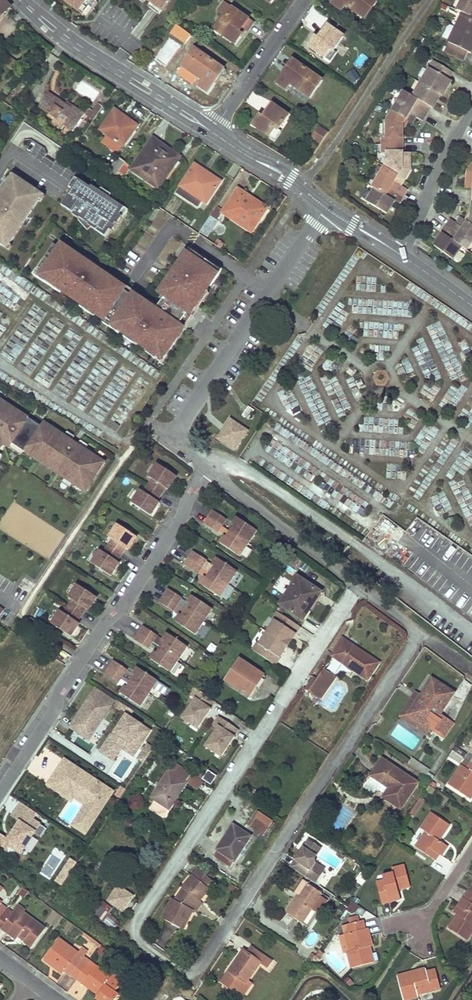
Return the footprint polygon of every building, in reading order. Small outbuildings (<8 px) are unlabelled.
[(10,8),(3,0),(0,0),(0,19),(10,8)] [(68,4),(83,16),(89,8),(93,10),(98,3),(94,0),(63,0),(68,4)] [(146,0),(151,4),(161,11),(170,0),(146,0)] [(364,19),(376,1),(375,0),(335,0),(332,5),(341,11),(345,6),(364,19)] [(456,12),(462,15),(470,19),(471,15),(471,0),(462,0),(456,12)] [(249,34),(255,25),(224,3),(217,12),(226,18),(222,24),(224,26),(219,33),(218,34),(234,45),(241,36),(237,33),(241,28),(244,31),(249,34)] [(161,11),(151,4),(148,7),(158,15),(161,11)] [(462,15),(455,29),(471,37),(471,15),(470,19),(462,15)] [(220,23),(215,30),(219,33),(224,26),(222,24),(220,23)] [(333,52),(343,37),(327,26),(318,39),(315,37),(308,47),(324,59),(330,50),(333,52)] [(455,29),(444,52),(463,61),(467,53),(470,55),(471,50),(471,45),(470,44),(471,41),(471,37),(455,29)] [(217,66),(194,50),(182,67),(202,81),(198,86),(207,93),(216,78),(211,75),(217,66)] [(330,50),(324,59),(329,62),(335,54),(333,52),(330,50)] [(127,61),(137,67),(140,63),(130,56),(127,61)] [(8,69),(13,62),(7,57),(2,63),(8,69)] [(292,71),(297,64),(292,61),(287,68),(292,71)] [(19,67),(13,62),(8,69),(14,73),(19,67)] [(437,95),(440,97),(443,93),(441,92),(443,89),(446,91),(451,83),(448,81),(453,74),(435,63),(421,86),(437,95)] [(290,85),(309,99),(321,81),(297,64),(292,71),(287,68),(276,83),(286,90),(290,85)] [(216,78),(222,70),(217,66),(211,75),(216,78)] [(346,77),(355,83),(360,76),(351,69),(346,77)] [(429,108),(437,95),(421,86),(413,99),(417,101),(413,108),(422,114),(427,107),(429,108)] [(405,94),(392,114),(401,119),(404,121),(408,114),(412,117),(418,121),(422,114),(413,108),(417,101),(413,99),(405,94)] [(62,111),(45,97),(34,110),(49,122),(45,126),(54,134),(57,131),(65,138),(79,121),(69,112),(66,114),(64,116),(60,114),(62,111)] [(278,131),(288,116),(272,105),(262,119),(259,116),(253,126),(268,137),(274,129),(278,131)] [(122,115),(114,110),(99,131),(123,147),(136,128),(120,117),(122,115)] [(382,147),(398,147),(398,130),(398,127),(397,126),(401,119),(392,114),(388,123),(387,139),(382,139),(382,147)] [(408,114),(404,121),(408,124),(412,117),(408,114)] [(137,126),(122,115),(120,117),(136,128),(137,126)] [(274,129),(268,137),(274,141),(280,133),(278,131),(274,129)] [(320,145),(327,134),(318,129),(314,136),(316,137),(314,140),(320,145)] [(175,154),(152,139),(131,170),(158,189),(171,169),(167,166),(175,154)] [(385,163),(382,169),(397,178),(396,179),(399,181),(404,171),(404,166),(403,166),(403,153),(398,153),(398,147),(382,147),(382,153),(386,153),(385,163)] [(171,169),(179,157),(175,154),(167,166),(171,169)] [(122,166),(124,163),(118,158),(106,173),(114,178),(122,166)] [(206,204),(220,182),(194,165),(175,193),(196,208),(201,201),(206,204)] [(371,190),(373,191),(385,198),(389,191),(398,197),(402,190),(395,186),(391,184),(395,178),(396,179),(397,178),(382,169),(371,190)] [(12,173),(0,192),(0,246),(7,250),(44,195),(12,173)] [(124,212),(76,178),(68,189),(56,207),(104,241),(124,212)] [(252,232),(267,209),(237,189),(221,213),(222,214),(252,232)] [(373,191),(364,205),(382,215),(390,201),(395,203),(398,197),(389,191),(385,198),(373,191)] [(221,213),(215,209),(209,216),(217,221),(222,214),(221,213)] [(207,238),(217,221),(209,216),(199,232),(207,238)] [(444,227),(457,237),(453,243),(460,247),(465,251),(471,241),(471,228),(465,223),(463,221),(459,227),(455,224),(452,222),(449,220),(444,227)] [(441,234),(432,246),(452,259),(460,247),(453,243),(457,237),(444,227),(440,233),(441,234)] [(135,291),(53,232),(23,274),(105,333),(135,291)] [(157,296),(190,318),(222,271),(189,248),(157,296)] [(191,329),(140,296),(114,336),(165,369),(191,329)] [(14,413),(16,409),(0,398),(0,403),(14,413)] [(4,449),(7,444),(24,456),(26,457),(28,453),(46,465),(77,486),(78,484),(88,491),(98,477),(99,477),(108,464),(47,423),(45,428),(16,409),(14,413),(0,403),(0,455),(4,449)] [(253,410),(248,406),(242,415),(247,419),(253,410)] [(246,430),(236,424),(230,419),(223,429),(217,438),(234,449),(246,430)] [(115,433),(119,427),(113,423),(110,429),(115,433)] [(24,456),(7,444),(4,449),(21,460),(24,456)] [(28,453),(26,457),(44,469),(46,465),(28,453)] [(168,489),(177,476),(158,463),(149,476),(153,479),(144,492),(141,489),(132,502),(151,515),(160,502),(157,500),(166,487),(168,489)] [(213,510),(205,523),(218,532),(227,518),(213,510)] [(367,538),(389,553),(405,529),(383,514),(367,538)] [(240,556),(257,530),(237,517),(232,524),(235,525),(227,537),(225,535),(220,542),(240,556)] [(101,550),(92,563),(111,575),(120,562),(117,561),(126,548),(128,549),(137,536),(118,524),(109,537),(113,539),(104,552),(101,550)] [(193,551),(185,564),(198,573),(207,559),(193,551)] [(237,571),(217,558),(212,565),(215,566),(207,578),(205,576),(200,583),(220,597),(237,571)] [(275,588),(283,594),(295,577),(286,571),(275,588)] [(298,576),(280,603),(300,617),(305,609),(308,611),(321,592),(298,576)] [(52,623),(71,636),(80,623),(77,621),(86,608),(88,610),(97,597),(78,584),(69,597),(73,599),(64,612),(60,610),(52,623)] [(169,588),(160,601),(173,610),(182,597),(169,588)] [(180,614),(175,621),(195,634),(212,609),(192,595),(187,602),(190,604),(182,615),(180,614)] [(296,633),(300,625),(277,610),(272,618),(275,619),(267,631),(285,643),(293,631),(296,633)] [(144,625),(135,639),(148,648),(157,634),(144,625)] [(252,648),(275,663),(280,656),(277,655),(285,643),(267,631),(259,643),(257,641),(252,648)] [(288,644),(296,633),(293,631),(285,643),(288,644)] [(155,651),(150,658),(170,672),(187,646),(167,633),(163,640),(165,641),(157,653),(155,651)] [(342,638),(331,654),(366,677),(377,661),(342,638)] [(280,656),(288,644),(285,643),(277,655),(280,656)] [(49,654),(66,665),(71,656),(62,650),(59,654),(52,649),(49,654)] [(114,660),(105,673),(118,682),(127,668),(114,660)] [(240,660),(226,680),(249,695),(255,687),(253,685),(260,673),(240,660)] [(205,677),(219,686),(228,673),(214,664),(205,677)] [(125,685),(120,692),(140,706),(157,680),(137,667),(133,674),(135,675),(127,687),(125,685)] [(323,667),(308,690),(320,697),(328,686),(324,683),(331,672),(323,667)] [(331,672),(324,683),(328,686),(335,675),(331,672)] [(260,673),(253,685),(255,687),(257,688),(265,676),(260,673)] [(432,678),(421,695),(424,697),(412,714),(443,735),(452,722),(439,713),(452,692),(432,678)] [(116,702),(94,685),(63,726),(86,743),(116,702)] [(199,723),(210,708),(209,707),(214,700),(193,687),(187,696),(192,699),(180,718),(190,724),(193,719),(199,723)] [(421,695),(409,712),(412,714),(424,697),(421,695)] [(115,760),(122,748),(135,756),(153,727),(124,710),(99,751),(115,760)] [(224,750),(234,735),(234,734),(238,728),(218,714),(212,723),(217,727),(205,744),(214,751),(217,746),(224,750)] [(199,723),(193,719),(190,724),(196,728),(199,723)] [(224,750),(217,746),(214,751),(221,755),(224,750)] [(411,756),(407,762),(424,774),(428,768),(411,756)] [(117,793),(62,757),(44,784),(80,808),(68,825),(86,838),(117,793)] [(382,758),(371,774),(389,787),(383,795),(400,807),(416,781),(382,758)] [(448,784),(469,798),(471,794),(471,762),(471,761),(467,768),(462,764),(448,784)] [(174,762),(152,796),(156,798),(150,806),(163,815),(169,807),(174,799),(172,797),(184,779),(189,772),(174,762)] [(208,769),(202,777),(211,783),(216,774),(208,769)] [(202,781),(189,772),(184,779),(186,781),(197,788),(202,781)] [(184,779),(172,797),(174,799),(186,781),(184,779)] [(428,783),(424,789),(431,793),(435,787),(428,783)] [(413,815),(426,796),(421,793),(409,812),(413,815)] [(133,809),(145,806),(142,794),(129,797),(133,809)] [(20,802),(10,815),(18,820),(4,840),(0,837),(0,849),(8,854),(10,849),(18,855),(44,819),(20,802)] [(259,810),(249,824),(263,833),(271,819),(259,810)] [(426,831),(416,847),(434,860),(439,853),(440,854),(447,845),(439,839),(449,824),(431,812),(421,827),(426,831)] [(233,824),(223,838),(226,840),(220,850),(216,856),(230,866),(250,835),(233,824)] [(321,846),(309,837),(303,846),(305,847),(303,851),(301,849),(290,865),(315,881),(325,867),(315,861),(314,856),(321,846)] [(223,838),(216,848),(220,850),(226,840),(223,838)] [(375,882),(380,903),(399,897),(397,888),(409,885),(404,864),(391,868),(393,872),(382,875),(383,880),(375,882)] [(193,875),(206,886),(211,880),(198,869),(193,875)] [(206,886),(193,875),(183,886),(184,887),(174,900),(171,899),(162,916),(183,927),(192,910),(188,908),(196,897),(199,900),(209,888),(206,886)] [(294,892),(299,896),(308,883),(303,879),(294,892)] [(116,883),(106,902),(125,911),(134,892),(116,883)] [(296,898),(286,911),(302,922),(311,908),(318,912),(327,899),(320,895),(322,892),(308,883),(299,896),(297,898),(296,898)] [(232,884),(229,889),(235,892),(238,887),(232,884)] [(463,896),(471,901),(471,893),(467,890),(463,896)] [(448,926),(466,938),(471,929),(471,901),(463,896),(453,910),(457,913),(448,926)] [(199,900),(196,897),(188,908),(192,910),(194,911),(202,902),(199,900)] [(108,914),(113,907),(104,901),(95,914),(109,924),(113,918),(108,914)] [(356,914),(360,905),(351,901),(347,909),(356,914)] [(14,911),(21,916),(23,912),(25,910),(19,905),(14,911)] [(0,917),(0,927),(16,939),(19,935),(26,940),(24,942),(31,947),(45,928),(23,912),(21,916),(14,911),(13,912),(7,908),(6,909),(2,914),(0,917)] [(349,922),(345,926),(347,931),(344,932),(349,950),(347,950),(351,967),(373,961),(369,946),(372,945),(366,926),(364,927),(362,918),(359,919),(350,921),(349,922)] [(339,933),(343,951),(347,950),(349,950),(344,932),(339,933)] [(77,978),(90,960),(83,956),(81,959),(76,955),(78,952),(59,938),(44,959),(63,972),(65,970),(77,978)] [(260,961),(267,966),(271,960),(264,955),(251,946),(247,952),(244,950),(230,970),(223,980),(232,986),(234,984),(240,988),(246,981),(248,979),(260,961)] [(90,960),(77,978),(82,983),(83,982),(95,965),(90,960)] [(83,982),(98,993),(96,996),(101,999),(114,999),(118,994),(114,991),(124,978),(114,971),(111,976),(95,965),(83,982)] [(425,967),(397,974),(404,999),(417,995),(417,992),(440,986),(435,968),(426,970),(425,967)] [(246,981),(240,988),(245,992),(252,982),(248,979),(246,981)]
